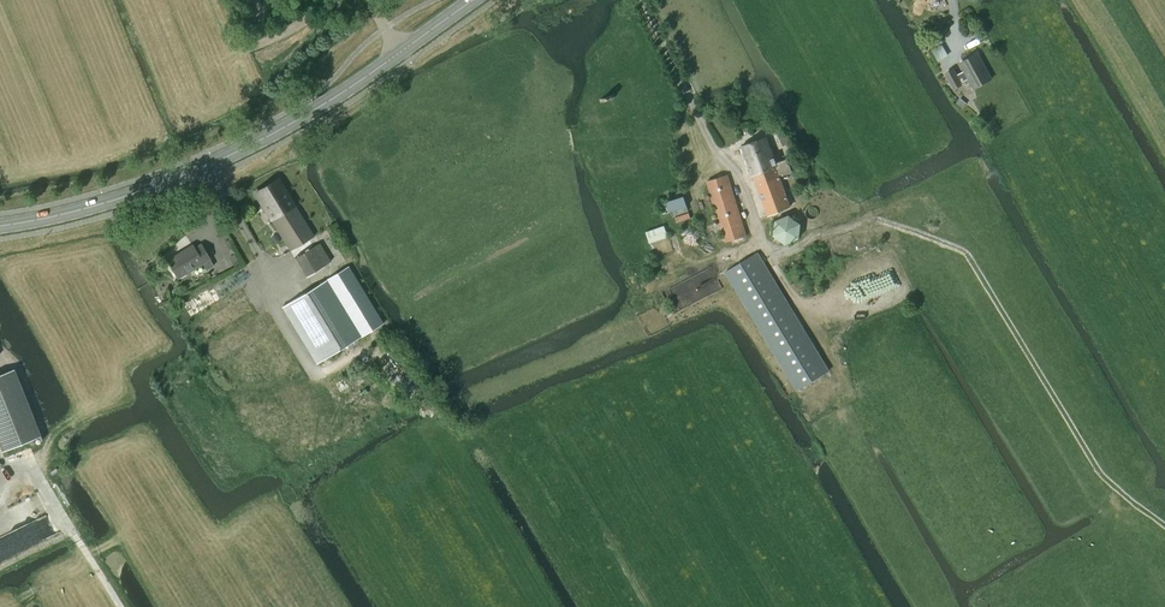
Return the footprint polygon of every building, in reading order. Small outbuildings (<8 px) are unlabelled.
[(953,69),(945,74),(953,88),(961,84),(960,82),(968,78),(973,88),(990,79),(977,54),(960,63),(964,71),(956,75),(953,69)] [(766,137),(741,146),(752,176),(753,176),(777,167),(775,164),(766,137)] [(777,167),(753,176),(755,180),(768,216),(790,206),(779,176),(791,172),(789,168),(786,160),(775,164),(777,167)] [(725,242),(746,235),(728,175),(707,182),(725,242)] [(278,179),(255,193),(290,250),(313,236),(278,179)] [(687,206),(683,196),(667,202),(670,212),(687,206)] [(775,221),(774,235),(785,244),(799,238),(800,224),(789,215),(775,221)] [(331,260),(319,242),(294,258),(306,276),(331,260)] [(177,278),(208,258),(200,245),(193,249),(191,246),(167,261),(177,278)] [(796,391),(829,371),(757,253),(725,272),(796,391)] [(317,363),(347,345),(382,323),(348,267),(282,306),(317,363)] [(0,374),(0,446),(2,451),(41,436),(14,368),(0,374)]
